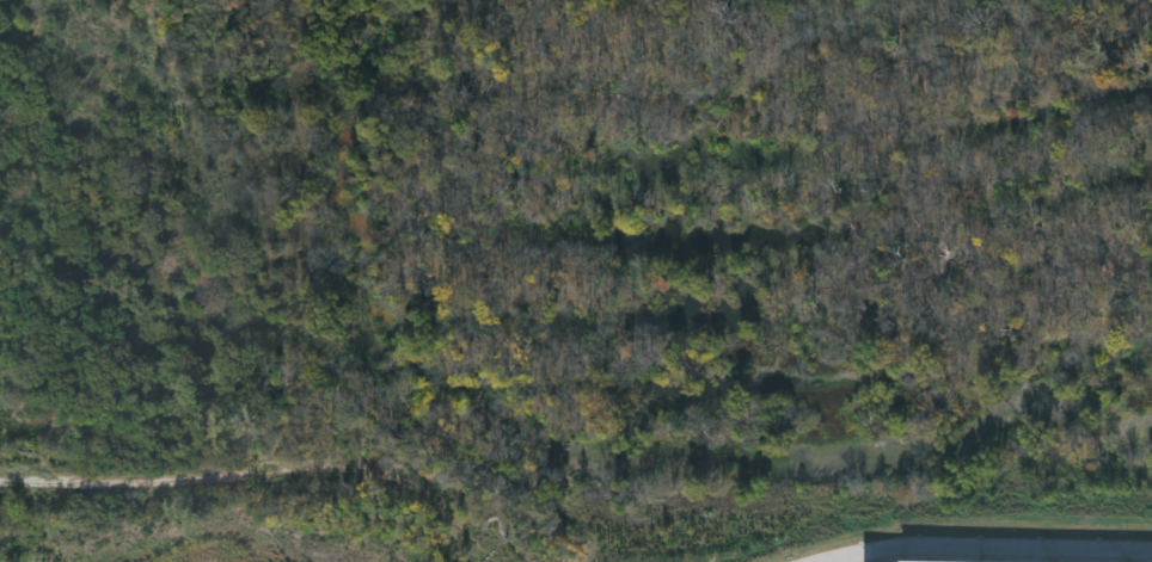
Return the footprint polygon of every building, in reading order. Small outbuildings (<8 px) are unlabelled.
[(901,558),(862,558),(862,561),(1151,561),(1151,553),(901,548),(901,558)]
